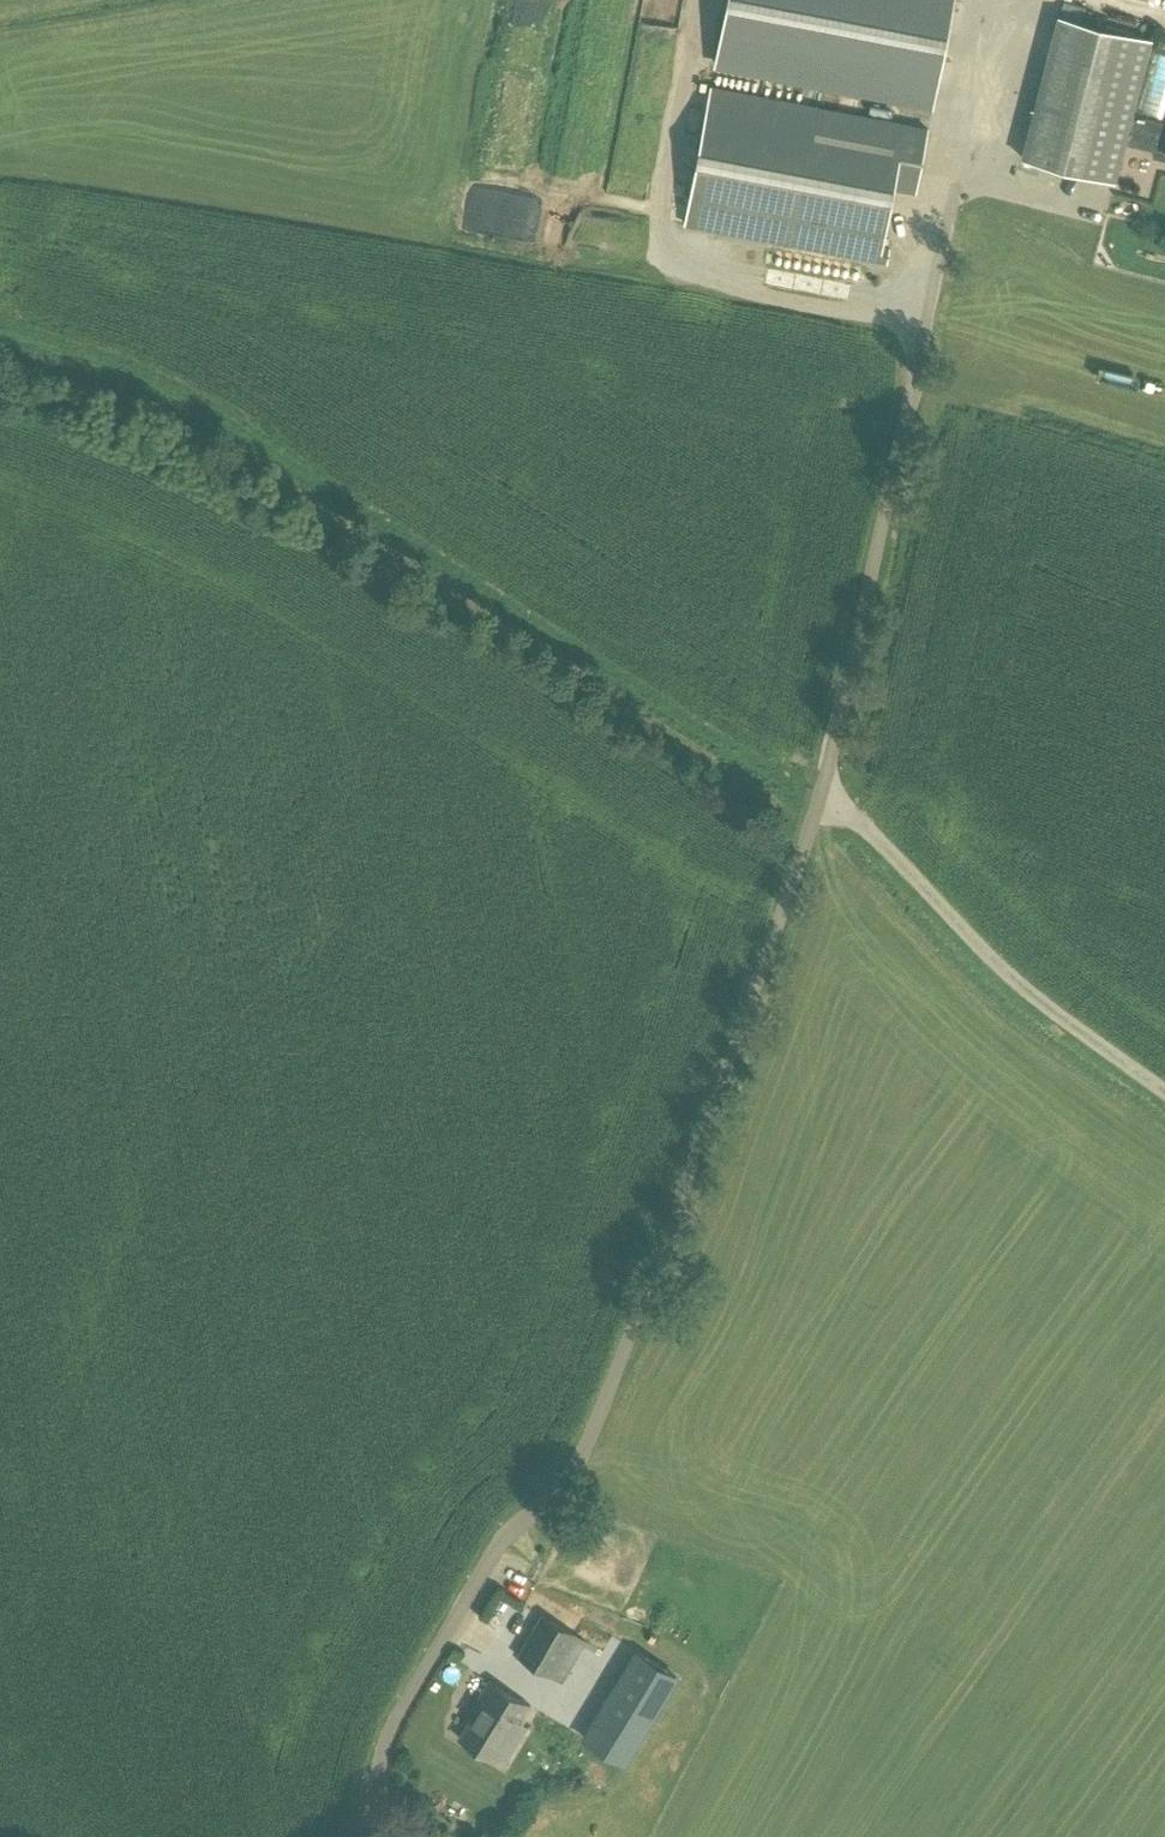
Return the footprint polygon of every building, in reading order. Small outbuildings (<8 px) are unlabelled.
[(720,42),(715,66),(932,108),(953,0),(728,0),(720,42)] [(1141,91),(1154,40),(1082,21),(1086,6),(1064,0),(1051,0),(1026,99),(1025,99),(1012,151),(1067,167),(1066,173),(1116,186),(1128,143),(1164,152),(1164,124),(1134,116),(1141,91)] [(1164,113),(1164,52),(1152,110),(1164,113)] [(915,193),(928,129),(711,88),(685,223),(879,260),(893,188),(915,193)] [(563,1682),(586,1641),(542,1615),(518,1655),(551,1675),(563,1682)] [(506,1764),(529,1726),(521,1721),(530,1705),(489,1680),(479,1697),(483,1699),(459,1738),(493,1758),(494,1756),(506,1764)] [(603,1708),(587,1736),(624,1758),(640,1730),(603,1708)]
